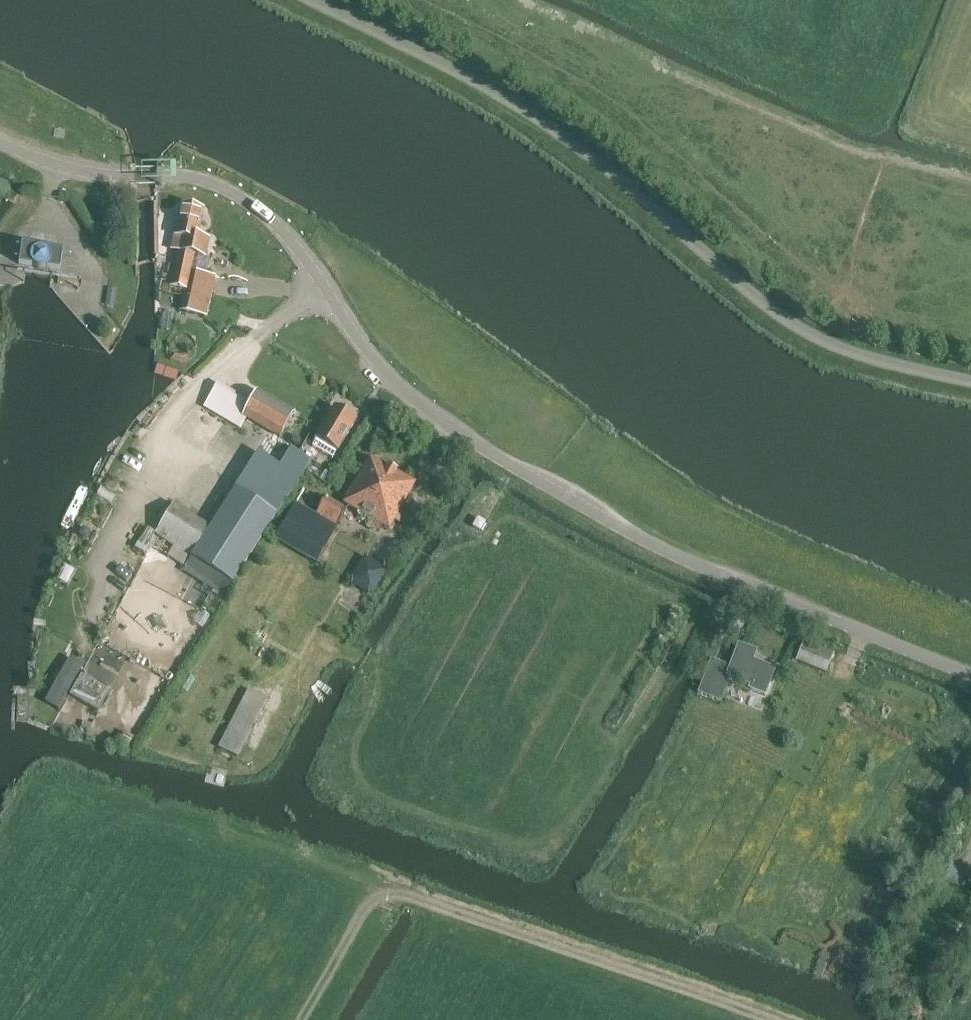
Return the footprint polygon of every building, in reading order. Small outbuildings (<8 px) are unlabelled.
[(210,240),(198,236),(204,210),(181,206),(174,242),(181,243),(179,252),(178,252),(171,287),(187,291),(183,309),(202,313),(211,275),(191,270),(194,255),(194,254),(206,257),(210,240)] [(20,263),(28,264),(61,269),(64,250),(22,243),(20,263)] [(192,361),(188,355),(182,357),(177,355),(173,360),(182,364),(192,361)] [(280,438),(295,412),(258,392),(249,406),(216,387),(205,407),(238,427),(244,417),(280,438)] [(338,451),(356,421),(340,411),(336,418),(331,415),(317,437),(311,433),(300,453),(314,461),(319,452),(321,452),(326,444),(338,451)] [(156,535),(170,544),(175,547),(169,556),(227,594),(234,582),(233,582),(277,516),(276,516),(282,507),(282,508),(302,479),(311,461),(292,449),(281,467),(259,453),(237,491),(235,490),(210,528),(174,506),(156,535)] [(390,530),(415,484),(370,458),(344,504),(390,530)] [(331,475),(325,471),(320,479),(326,483),(331,475)] [(342,517),(346,510),(326,498),(322,507),(318,514),(338,525),(342,517)] [(327,545),(337,527),(296,504),(280,531),(276,539),(318,563),(328,546),(327,545)] [(372,594),(388,568),(366,554),(350,581),(372,594)] [(142,725),(170,674),(103,637),(78,683),(107,699),(92,728),(116,741),(129,718),(142,725)] [(826,673),(834,654),(804,642),(797,661),(826,673)] [(730,678),(737,680),(751,686),(750,690),(765,696),(774,671),(759,665),(759,666),(752,663),(756,653),(739,646),(731,668),(711,660),(698,694),(720,702),(730,678)] [(237,758),(268,699),(249,689),(219,748),(237,758)] [(959,889),(961,885),(967,875),(951,866),(945,877),(943,880),(959,889)]
